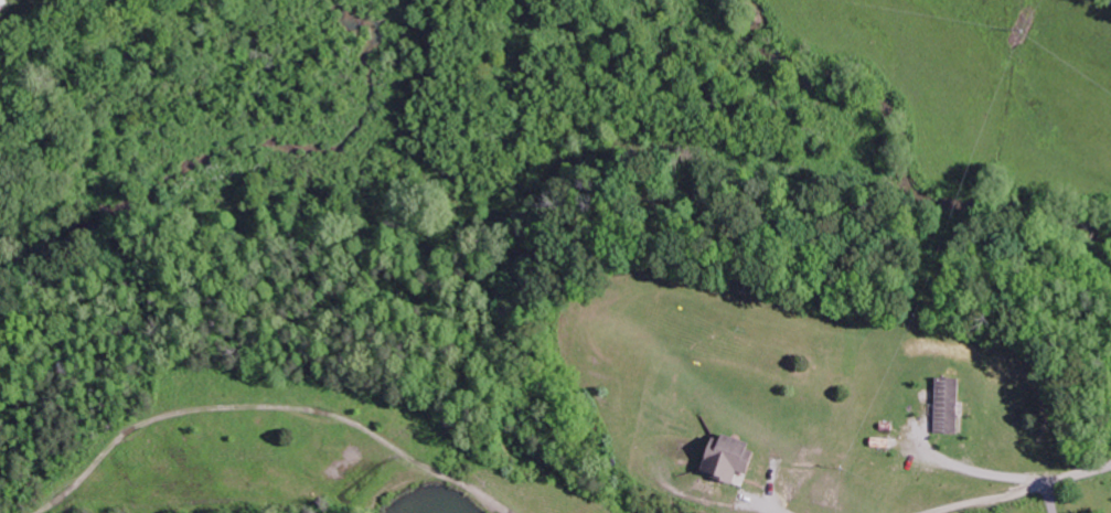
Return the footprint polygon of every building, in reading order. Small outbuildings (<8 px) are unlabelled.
[(956,378),(933,377),(932,432),(955,433),(956,378)] [(729,482),(732,471),(745,474),(752,446),(703,433),(693,473),(729,482)]
